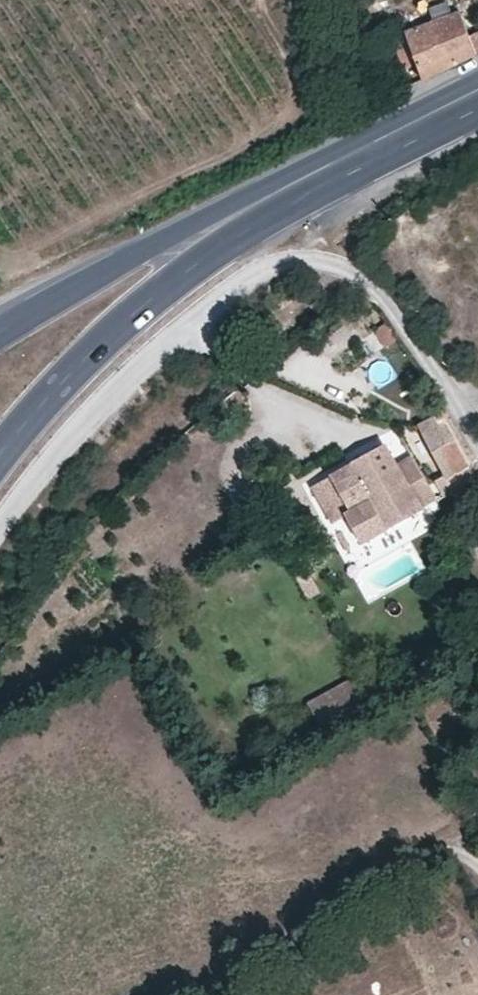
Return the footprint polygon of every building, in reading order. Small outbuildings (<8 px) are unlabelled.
[(477,49),(477,29),(468,34),(459,10),(404,30),(421,76),(437,68),(477,49)] [(400,337),(388,319),(381,324),(375,328),(387,346),(393,342),(400,337)] [(469,466),(441,415),(419,428),(443,472),(435,476),(447,496),(472,482),(465,468),(469,466)] [(421,511),(384,444),(347,464),(348,466),(312,486),(332,523),(346,515),(362,543),(421,511)] [(364,672),(309,701),(323,723),(376,696),(364,672)]
